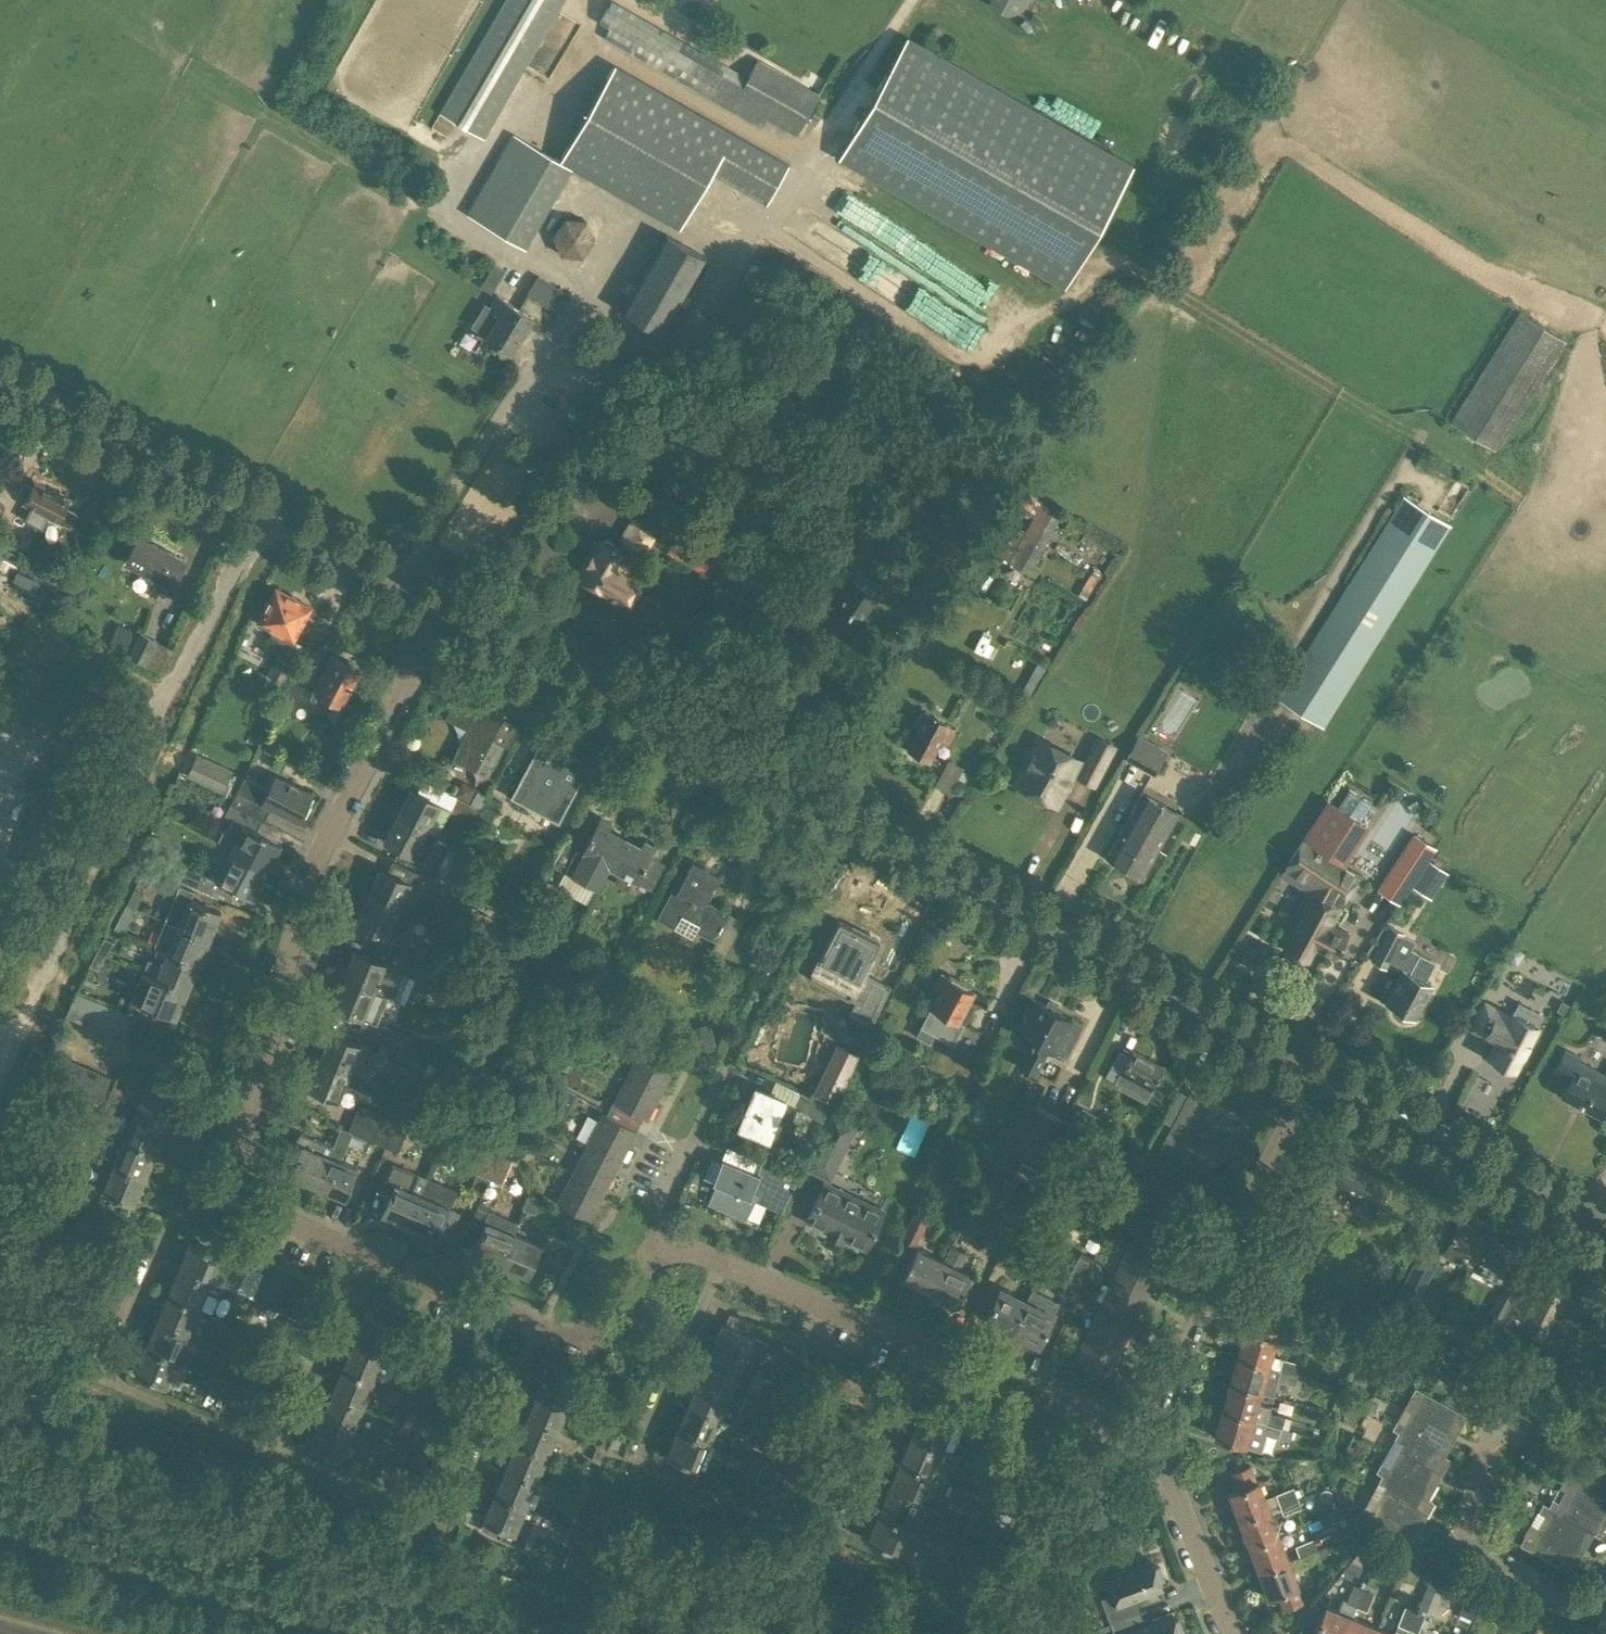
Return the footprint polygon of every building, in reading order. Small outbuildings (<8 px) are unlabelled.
[(485,138),(567,0),(508,0),(442,113),(485,138)] [(991,3),(991,4),(992,6),(994,7),(995,8),(996,9),(999,11),(1002,13),(1005,13),(1007,14),(1010,14),(1012,13),(1014,13),(1017,12),(1020,10),(1022,8),(1024,5),(1026,2),(1027,0),(990,0),(991,3)] [(610,8),(602,22),(610,27),(767,117),(796,133),(818,94),(759,60),(744,85),(610,8)] [(1130,159),(903,36),(837,157),(1064,280),(1130,159)] [(789,164),(728,129),(617,66),(563,160),(674,224),(706,167),(767,202),(789,164)] [(467,213),(526,247),(572,168),(513,134),(467,213)] [(856,197),(846,213),(911,254),(921,238),(856,197)] [(562,255),(583,258),(596,241),(587,221),(567,219),(554,236),(562,255)] [(624,310),(664,333),(708,257),(668,234),(624,310)] [(838,235),(829,254),(868,273),(877,253),(838,235)] [(505,270),(495,264),(484,281),(476,276),(472,283),(480,288),(480,287),(491,294),(505,270)] [(484,304),(470,326),(485,335),(484,337),(486,338),(512,354),(530,324),(542,331),(555,310),(560,313),(570,296),(539,277),(529,293),(530,293),(520,309),(499,295),(492,305),(491,308),(484,304)] [(1452,423),(1496,451),(1566,340),(1521,312),(1452,423)] [(590,559),(579,578),(586,582),(587,586),(594,590),(597,588),(628,606),(642,581),(627,572),(635,559),(630,556),(636,547),(646,552),(658,530),(654,528),(655,526),(667,504),(671,506),(679,489),(664,481),(643,521),(638,519),(620,550),(615,547),(615,542),(607,537),(604,540),(601,539),(599,544),(596,543),(587,558),(590,559)] [(32,507),(25,520),(42,528),(49,516),(69,526),(76,514),(65,508),(69,500),(57,494),(57,495),(34,483),(32,487),(24,483),(18,495),(25,499),(23,503),(32,507)] [(1020,489),(1013,502),(1029,511),(1036,498),(1020,489)] [(1278,699),(1322,726),(1449,524),(1405,496),(1278,699)] [(997,554),(1028,572),(1061,514),(1042,503),(1025,533),(1013,526),(997,554)] [(673,553),(703,571),(713,555),(678,534),(671,547),(673,553)] [(150,593),(162,599),(169,583),(172,585),(185,560),(138,536),(125,561),(158,578),(150,593)] [(846,589),(826,619),(851,636),(884,587),(859,571),(856,574),(845,567),(835,582),(846,589)] [(21,599),(43,605),(49,582),(28,575),(21,599)] [(275,588),(258,622),(273,630),(271,634),(290,644),(292,640),(293,640),(311,607),(275,588)] [(123,628),(112,647),(128,656),(139,636),(123,628)] [(139,636),(128,656),(144,664),(156,641),(140,633),(139,636)] [(362,694),(351,688),(360,670),(357,668),(356,665),(349,661),(346,663),(332,656),(314,691),(315,691),(310,699),(323,705),(327,697),(342,705),(343,704),(354,710),(362,694)] [(268,676),(269,676),(265,683),(276,689),(280,682),(283,684),(294,665),(278,657),(268,676)] [(275,707),(290,714),(304,685),(289,678),(275,707)] [(1001,692),(1012,698),(1016,691),(1016,684),(1009,680),(1002,685),(1001,692)] [(503,718),(459,695),(455,702),(453,701),(447,713),(470,725),(453,759),(487,777),(504,746),(492,739),(503,718)] [(883,701),(880,707),(887,711),(891,705),(883,701)] [(914,723),(920,726),(909,748),(929,759),(948,724),(921,710),(914,723)] [(1127,758),(1153,772),(1165,751),(1139,736),(1127,758)] [(542,739),(511,798),(559,823),(590,764),(542,739)] [(1017,783),(1057,804),(1075,770),(1096,778),(1093,783),(1094,784),(1114,747),(1098,739),(1085,764),(1039,740),(1017,783)] [(197,754),(188,773),(222,789),(232,770),(197,754)] [(941,780),(957,787),(967,764),(950,757),(941,780)] [(268,790),(244,777),(231,804),(263,820),(264,821),(271,807),(298,821),(312,794),(275,775),(268,790)] [(410,788),(397,814),(427,830),(441,804),(410,788)] [(1303,916),(1285,949),(1306,960),(1315,944),(1337,956),(1350,932),(1349,932),(1345,938),(1329,930),(1340,908),(1337,906),(1357,876),(1342,865),(1367,827),(1359,821),(1370,805),(1348,791),(1338,807),(1328,801),(1285,867),(1311,884),(1307,892),(1316,896),(1305,917),(1303,916)] [(1108,854),(1111,856),(1110,859),(1121,866),(1123,863),(1143,875),(1180,814),(1142,793),(1128,817),(1130,818),(1108,854)] [(450,809),(474,822),(478,809),(457,797),(450,809)] [(476,820),(488,826),(500,803),(489,797),(476,820)] [(231,804),(229,803),(224,814),(232,818),(226,830),(222,831),(218,839),(218,845),(224,848),(228,851),(267,870),(281,843),(257,831),(263,820),(231,804)] [(427,830),(397,814),(383,839),(414,855),(427,830)] [(601,818),(583,851),(565,841),(552,865),(597,890),(610,866),(625,838),(608,829),(611,823),(601,818)] [(1408,843),(1379,889),(1400,902),(1429,856),(1433,848),(1413,835),(1408,843)] [(642,847),(625,838),(610,866),(620,872),(615,881),(629,889),(634,879),(637,881),(655,846),(645,841),(642,847)] [(267,870),(228,851),(216,878),(211,875),(210,878),(186,868),(182,880),(232,902),(238,890),(253,897),(267,870)] [(673,889),(657,918),(692,936),(696,930),(712,938),(726,911),(705,900),(719,874),(693,860),(677,891),(673,889)] [(1414,884),(1432,896),(1448,872),(1430,860),(1414,884)] [(433,864),(427,876),(452,888),(456,874),(433,864)] [(410,882),(379,869),(368,896),(399,909),(410,882)] [(452,888),(427,876),(421,888),(447,901),(452,888)] [(179,885),(165,920),(210,939),(221,912),(191,899),(194,891),(179,885)] [(135,890),(128,903),(136,908),(143,894),(135,890)] [(399,909),(368,896),(356,922),(397,940),(404,924),(394,920),(399,909)] [(136,908),(128,903),(120,917),(129,922),(136,908)] [(891,985),(863,971),(879,941),(838,919),(808,977),(855,1001),(849,1013),(871,1024),(891,985)] [(210,939),(165,920),(154,946),(167,951),(199,965),(210,939)] [(445,930),(434,925),(429,936),(441,941),(445,930)] [(1435,962),(1411,949),(1415,941),(1403,935),(1403,933),(1389,926),(1372,959),(1384,965),(1386,962),(1404,971),(1387,1003),(1400,1009),(1399,1010),(1400,1013),(1406,1017),(1410,1016),(1410,1015),(1414,1017),(1431,984),(1425,981),(1435,962)] [(383,935),(379,945),(389,949),(393,939),(383,935)] [(105,938),(97,952),(106,956),(113,942),(105,938)] [(409,944),(404,957),(429,967),(434,955),(409,944)] [(1522,951),(1512,945),(1505,955),(1515,962),(1522,951)] [(199,965),(167,951),(162,963),(148,958),(143,971),(188,991),(199,965)] [(336,974),(388,996),(405,1003),(415,977),(424,980),(429,967),(404,957),(399,969),(354,951),(348,966),(341,963),(336,974)] [(106,956),(97,952),(90,966),(99,970),(106,956)] [(188,991),(143,971),(127,1008),(155,1020),(159,1009),(177,1017),(188,991)] [(388,996),(336,974),(331,986),(338,989),(332,1004),(377,1022),(388,996)] [(931,1008),(917,1035),(930,1042),(935,1032),(953,1042),(963,1024),(958,1021),(961,1015),(968,1001),(974,991),(969,989),(971,985),(959,979),(957,982),(942,974),(935,986),(940,989),(930,1008),(931,1008)] [(88,997),(76,992),(66,1016),(79,1021),(88,997)] [(100,1002),(88,997),(79,1021),(91,1026),(100,1002)] [(1073,1042),(1063,1036),(1072,1017),(1058,1010),(1059,1008),(1049,1002),(1048,1005),(1034,997),(1016,1032),(1032,1040),(1019,1066),(1035,1074),(1048,1049),(1055,1052),(1055,1051),(1066,1056),(1073,1042)] [(113,1007),(100,1002),(91,1026),(103,1031),(113,1007)] [(1489,1056),(1494,1060),(1495,1064),(1505,1070),(1509,1067),(1515,1070),(1538,1028),(1511,1014),(1510,1016),(1485,1003),(1472,1028),(1497,1041),(1489,1056)] [(103,1031),(115,1036),(125,1012),(113,1007),(103,1031)] [(125,1012),(115,1036),(127,1041),(137,1018),(125,1012)] [(900,1019),(886,1013),(880,1027),(893,1033),(900,1019)] [(388,1027),(382,1039),(407,1050),(413,1037),(388,1027)] [(697,1052),(714,1047),(709,1029),(692,1034),(697,1052)] [(330,1032),(319,1059),(366,1078),(370,1067),(366,1065),(373,1049),(330,1032)] [(407,1050),(382,1039),(377,1052),(402,1062),(407,1050)] [(645,1042),(629,1071),(663,1089),(678,1059),(645,1042)] [(856,1056),(837,1047),(817,1090),(835,1099),(856,1056)] [(1119,1050),(1105,1075),(1118,1082),(1117,1086),(1144,1101),(1163,1066),(1132,1050),(1130,1056),(1119,1050)] [(1561,1095),(1576,1102),(1593,1068),(1580,1061),(1582,1058),(1566,1050),(1552,1075),(1568,1083),(1561,1095)] [(75,1062),(63,1057),(53,1081),(65,1086),(75,1062)] [(366,1078),(319,1059),(308,1086),(339,1099),(346,1083),(361,1089),(366,1078)] [(87,1067),(75,1062),(65,1086),(77,1091),(87,1067)] [(963,1066),(952,1086),(969,1095),(980,1075),(963,1066)] [(77,1091),(89,1097),(99,1072),(87,1067),(77,1091)] [(1576,1102),(1599,1115),(1605,1102),(1605,1075),(1593,1068),(1576,1102)] [(663,1089),(629,1071),(614,1101),(647,1119),(663,1089)] [(99,1072),(89,1097),(102,1102),(112,1078),(99,1072)] [(45,1092),(55,1096),(59,1086),(49,1082),(45,1092)] [(114,1085),(108,1100),(117,1104),(123,1089),(114,1085)] [(147,1085),(136,1112),(168,1125),(179,1098),(147,1085)] [(562,1087),(546,1117),(559,1124),(575,1094),(562,1087)] [(740,1126),(768,1138),(777,1117),(790,1122),(797,1106),(784,1100),(756,1088),(740,1126)] [(1172,1127),(1163,1144),(1209,1169),(1220,1148),(1226,1152),(1234,1138),(1237,1139),(1246,1123),(1190,1094),(1188,1098),(1172,1127)] [(801,1110),(826,1122),(832,1109),(808,1096),(801,1110)] [(117,1104),(108,1100),(102,1115),(111,1118),(117,1104)] [(938,1126),(939,1126),(930,1146),(944,1153),(965,1110),(949,1103),(938,1126)] [(1034,1104),(1011,1151),(1024,1158),(1042,1167),(1065,1120),(1034,1104)] [(359,1106),(354,1118),(378,1128),(383,1116),(359,1106)] [(1089,1148),(1103,1120),(1094,1115),(1081,1109),(1068,1138),(1080,1144),(1089,1148)] [(168,1125),(136,1112),(125,1138),(157,1151),(168,1125)] [(603,1113),(588,1142),(621,1160),(637,1130),(603,1113)] [(383,1116),(378,1128),(373,1141),(386,1147),(396,1121),(383,1116)] [(809,1167),(829,1176),(853,1125),(833,1116),(809,1167)] [(354,1118),(349,1131),(352,1133),(373,1141),(378,1128),(354,1118)] [(408,1126),(396,1121),(386,1147),(398,1152),(408,1126)] [(341,1128),(333,1146),(316,1187),(343,1198),(356,1167),(341,1160),(352,1133),(349,1131),(341,1128)] [(290,1176),(316,1187),(333,1146),(301,1132),(295,1141),(291,1158),(296,1160),(290,1176)] [(157,1151),(125,1138),(114,1164),(146,1177),(157,1151)] [(456,1165),(478,1174),(488,1149),(467,1140),(456,1165)] [(606,1190),(621,1160),(588,1142),(572,1172),(606,1190)] [(500,1154),(488,1149),(478,1174),(490,1179),(500,1154)] [(717,1207),(747,1220),(756,1199),(784,1211),(792,1193),(796,1180),(762,1163),(757,1160),(734,1151),(730,1161),(722,1157),(712,1180),(716,1182),(707,1203),(713,1206),(711,1209),(715,1211),(717,1207)] [(1312,1174),(1294,1209),(1322,1223),(1340,1189),(1361,1200),(1356,1209),(1371,1217),(1389,1184),(1340,1158),(1338,1162),(1321,1153),(1311,1174),(1312,1174)] [(500,1154),(490,1179),(502,1184),(513,1159),(500,1154)] [(381,1214),(408,1225),(429,1177),(393,1162),(381,1191),(389,1195),(381,1214)] [(146,1177),(114,1164),(103,1190),(134,1204),(146,1177)] [(998,1209),(1019,1219),(1020,1216),(1037,1182),(1017,1171),(998,1209)] [(606,1190),(572,1172),(557,1203),(591,1220),(606,1190)] [(458,1190),(429,1177),(408,1225),(435,1236),(448,1206),(450,1207),(458,1190)] [(828,1233),(842,1239),(843,1236),(866,1247),(882,1211),(824,1183),(807,1219),(829,1229),(828,1233)] [(541,1200),(529,1195),(523,1209),(535,1214),(541,1200)] [(500,1264),(513,1233),(518,1222),(488,1210),(483,1221),(486,1223),(473,1253),(500,1264)] [(901,1240),(913,1247),(928,1218),(915,1212),(901,1240)] [(1030,1231),(1033,1223),(1020,1216),(1019,1219),(1016,1224),(1030,1231)] [(1432,1230),(1399,1289),(1418,1300),(1444,1250),(1473,1265),(1489,1235),(1460,1220),(1450,1239),(1432,1230)] [(1004,1249),(1018,1255),(1030,1231),(1016,1224),(1004,1249)] [(513,1233),(500,1264),(527,1275),(540,1244),(513,1233)] [(1489,1235),(1473,1265),(1502,1280),(1518,1250),(1489,1235)] [(224,1248),(222,1254),(190,1241),(179,1267),(223,1286),(231,1289),(245,1257),(224,1248)] [(1131,1241),(1116,1271),(1150,1288),(1165,1257),(1131,1241)] [(898,1276),(929,1292),(944,1261),(918,1248),(911,1262),(906,1259),(898,1276)] [(1061,1293),(1074,1300),(1093,1263),(1079,1256),(1061,1293)] [(976,1276),(944,1261),(929,1292),(961,1307),(976,1276)] [(223,1286),(179,1267),(168,1293),(200,1307),(206,1292),(219,1297),(223,1286)] [(1584,1315),(1597,1292),(1553,1268),(1530,1311),(1515,1303),(1500,1330),(1517,1339),(1522,1329),(1549,1343),(1558,1327),(1551,1323),(1561,1303),(1584,1315)] [(1116,1271),(1102,1301),(1136,1317),(1150,1288),(1116,1271)] [(1487,1318),(1499,1324),(1504,1313),(1506,1309),(1517,1288),(1505,1282),(1487,1318)] [(985,1318),(1012,1331),(1027,1300),(1000,1288),(985,1318)] [(1027,1300),(1012,1331),(1039,1344),(1054,1313),(1053,1313),(1059,1302),(1032,1289),(1027,1300)] [(200,1307),(168,1293),(157,1319),(188,1333),(200,1307)] [(259,1301),(250,1297),(244,1312),(253,1315),(259,1301)] [(1102,1301),(1088,1331),(1122,1347),(1136,1317),(1102,1301)] [(325,1311),(303,1303),(297,1321),(318,1329),(325,1311)] [(396,1328),(365,1315),(353,1341),(385,1355),(396,1328)] [(1245,1329),(1237,1356),(1267,1365),(1275,1337),(1273,1337),(1277,1321),(1260,1316),(1255,1332),(1245,1329)] [(188,1333),(157,1319),(146,1345),(178,1358),(188,1333)] [(314,1331),(286,1320),(278,1341),(306,1352),(314,1331)] [(721,1324),(710,1350),(755,1369),(766,1343),(721,1324)] [(1321,1335),(1300,1327),(1296,1337),(1317,1346),(1321,1335)] [(1388,1347),(1393,1336),(1379,1330),(1374,1342),(1388,1347)] [(1122,1347),(1088,1331),(1074,1361),(1108,1377),(1122,1347)] [(234,1334),(228,1349),(237,1353),(243,1338),(234,1334)] [(385,1355),(353,1341),(342,1367),(374,1380),(385,1355)] [(178,1358),(146,1345),(135,1372),(166,1385),(178,1358)] [(755,1369),(710,1350),(699,1376),(744,1395),(755,1369)] [(1237,1356),(1230,1383),(1260,1392),(1267,1365),(1237,1356)] [(430,1357),(424,1371),(432,1374),(438,1360),(430,1357)] [(1283,1358),(1280,1368),(1296,1373),(1298,1363),(1283,1358)] [(787,1366),(781,1380),(790,1384),(796,1369),(787,1366)] [(374,1380),(342,1367),(331,1393),(363,1406),(374,1380)] [(1296,1373),(1280,1368),(1277,1378),(1293,1383),(1296,1373)] [(432,1374),(424,1371),(418,1386),(426,1389),(432,1374)] [(744,1395),(699,1376),(688,1402),(733,1421),(744,1395)] [(216,1392),(225,1395),(231,1381),(222,1377),(216,1392)] [(790,1384),(781,1380),(775,1395),(784,1398),(790,1384)] [(1230,1383),(1222,1410),(1252,1418),(1264,1422),(1280,1426),(1283,1416),(1268,1412),(1270,1406),(1256,1403),(1260,1392),(1230,1383)] [(1466,1416),(1415,1387),(1411,1395),(1417,1399),(1411,1411),(1455,1436),(1466,1416)] [(538,1388),(527,1415),(558,1428),(570,1401),(538,1388)] [(425,1393),(416,1390),(413,1397),(421,1401),(425,1393)] [(363,1406),(331,1393),(320,1419),(352,1433),(363,1406)] [(1372,1415),(1377,1404),(1370,1401),(1365,1411),(1372,1415)] [(733,1421),(688,1402),(678,1428),(709,1442),(722,1447),(733,1421)] [(922,1408),(911,1434),(942,1448),(954,1421),(922,1408)] [(408,1409),(402,1423),(411,1427),(417,1412),(408,1409)] [(1222,1410),(1215,1437),(1244,1445),(1252,1418),(1222,1410)] [(1444,1455),(1455,1436),(1411,1411),(1403,1424),(1397,1420),(1392,1428),(1398,1431),(1399,1431),(1444,1456),(1444,1455)] [(558,1428),(527,1415),(516,1441),(547,1454),(558,1428)] [(1369,1420),(1365,1417),(1360,1426),(1364,1429),(1369,1420)] [(765,1418),(759,1432),(768,1436),(774,1421),(765,1418)] [(352,1433),(320,1419),(309,1446),(341,1459),(352,1433)] [(1277,1436),(1280,1426),(1264,1422),(1261,1432),(1277,1436)] [(411,1427),(402,1423),(396,1438),(404,1441),(411,1427)] [(1278,1436),(1290,1440),(1293,1431),(1281,1427),(1278,1436)] [(709,1442),(678,1428),(666,1455),(698,1468),(709,1442)] [(603,1430),(597,1445),(606,1448),(612,1434),(603,1430)] [(1444,1456),(1399,1431),(1398,1431),(1394,1438),(1401,1442),(1394,1454),(1438,1479),(1450,1458),(1444,1455),(1444,1456)] [(768,1436),(759,1432),(753,1447),(762,1450),(768,1436)] [(942,1448),(911,1434),(900,1460),(931,1473),(942,1448)] [(547,1454),(516,1441),(505,1467),(537,1480),(547,1454)] [(1356,1447),(1349,1444),(1345,1453),(1351,1456),(1356,1447)] [(600,1463),(606,1448),(597,1445),(591,1459),(600,1463)] [(987,1449),(981,1464),(990,1468),(996,1453),(987,1449)] [(390,1466),(399,1470),(405,1455),(396,1451),(390,1466)] [(1427,1498),(1438,1479),(1394,1454),(1387,1467),(1380,1464),(1376,1471),(1382,1474),(1427,1499),(1427,1498)] [(747,1475),(756,1479),(762,1464),(753,1460),(747,1475)] [(931,1473),(900,1460),(889,1486),(933,1505),(944,1479),(931,1473)] [(990,1468),(981,1464),(975,1478),(984,1482),(990,1468)] [(1354,1464),(1345,1468),(1348,1473),(1356,1469),(1354,1464)] [(1571,1466),(1566,1475),(1573,1478),(1566,1490),(1605,1512),(1605,1486),(1571,1466)] [(537,1480),(505,1467),(494,1493),(526,1506),(537,1480)] [(582,1482),(576,1496),(585,1500),(591,1486),(597,1472),(584,1467),(582,1482)] [(1239,1519),(1268,1508),(1264,1498),(1258,1482),(1256,1482),(1250,1467),(1232,1474),(1238,1489),(1229,1493),(1239,1519)] [(1537,1490),(1543,1478),(1533,1472),(1526,1484),(1537,1490)] [(1427,1499),(1382,1474),(1378,1482),(1385,1486),(1378,1498),(1422,1522),(1433,1501),(1427,1498),(1427,1499)] [(933,1505),(889,1486),(878,1512),(922,1531),(933,1505)] [(1276,1493),(1280,1503),(1295,1498),(1293,1491),(1291,1488),(1276,1493)] [(1566,1490),(1559,1503),(1552,1499),(1548,1506),(1593,1532),(1599,1535),(1605,1522),(1605,1512),(1566,1490)] [(526,1506),(494,1493),(483,1519),(503,1528),(499,1537),(524,1548),(539,1512),(526,1506)] [(585,1500),(576,1496),(570,1511),(579,1515),(585,1500)] [(1299,1507),(1295,1498),(1280,1503),(1284,1513),(1299,1507)] [(1422,1522),(1378,1498),(1371,1511),(1364,1507),(1360,1514),(1411,1542),(1422,1522)] [(965,1501),(959,1516),(968,1519),(974,1505),(965,1501)] [(1593,1532),(1548,1506),(1543,1503),(1538,1511),(1544,1515),(1537,1527),(1582,1552),(1593,1532)] [(990,1511),(974,1505),(968,1519),(984,1526),(990,1511)] [(1268,1508),(1239,1519),(1249,1545),(1278,1534),(1272,1518),(1268,1508)] [(922,1531),(878,1512),(867,1539),(911,1558),(922,1531)] [(968,1519),(959,1516),(953,1530),(962,1534),(968,1519)] [(564,1540),(572,1544),(579,1528),(570,1525),(564,1540)] [(1582,1552),(1537,1527),(1531,1539),(1524,1536),(1520,1543),(1571,1572),(1582,1552)] [(1259,1571),(1288,1560),(1284,1550),(1278,1534),(1249,1545),(1259,1571)] [(1312,1540),(1296,1546),(1300,1555),(1315,1549),(1312,1540)] [(947,1559),(956,1562),(962,1547),(954,1544),(947,1559)] [(1300,1555),(1288,1560),(1259,1571),(1269,1597),(1278,1594),(1284,1609),(1302,1602),(1296,1587),(1298,1586),(1292,1570),(1319,1559),(1315,1549),(1300,1555)] [(1101,1598),(1110,1622),(1138,1611),(1134,1600),(1162,1589),(1159,1581),(1164,1579),(1159,1566),(1154,1568),(1151,1560),(1107,1577),(1113,1593),(1101,1598)] [(1426,1588),(1425,1587),(1417,1607),(1433,1613),(1441,1594),(1438,1593),(1441,1587),(1429,1582),(1426,1588)] [(1363,1590),(1354,1586),(1348,1599),(1343,1597),(1337,1611),(1326,1606),(1314,1633),(1345,1633),(1352,1617),(1356,1607),(1363,1590)] [(1373,1594),(1363,1590),(1356,1607),(1365,1611),(1367,1608),(1373,1594)] [(1475,1607),(1463,1602),(1458,1613),(1470,1619),(1475,1607)] [(1397,1623),(1408,1627),(1408,1626),(1415,1611),(1404,1607),(1397,1623)] [(1110,1622),(1114,1633),(1179,1633),(1184,1632),(1179,1618),(1174,1620),(1171,1613),(1143,1623),(1138,1611),(1110,1622)] [(1424,1615),(1415,1611),(1408,1626),(1408,1627),(1417,1631),(1423,1618),(1424,1615)] [(1352,1617),(1345,1633),(1375,1633),(1377,1628),(1363,1622),(1352,1617)]
